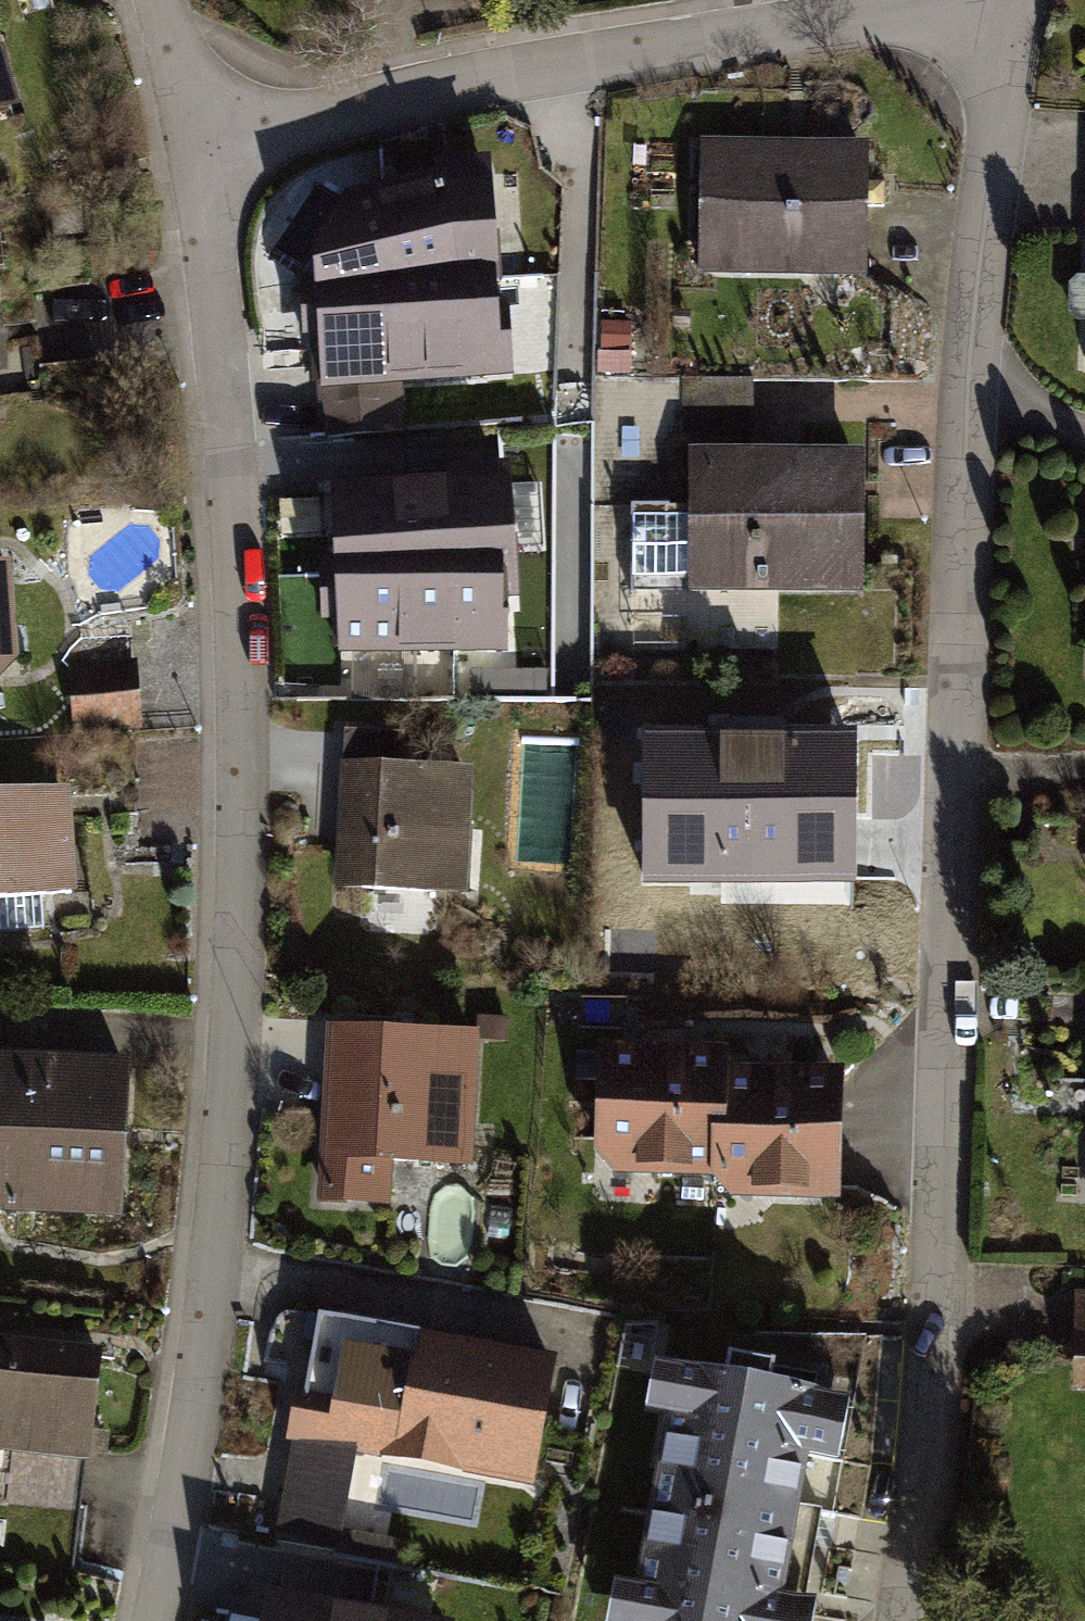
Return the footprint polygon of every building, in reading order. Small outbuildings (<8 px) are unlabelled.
[(14,101),(0,54),(0,106),(14,101)] [(865,137),(695,135),(693,267),(861,271),(865,137)] [(476,185),(369,193),(372,238),(344,239),(346,312),(500,308),(498,228),(481,230),(476,185)] [(684,502),(626,502),(625,589),(861,589),(862,447),(684,446),(684,502)] [(414,476),(320,485),(331,624),(434,617),(434,578),(481,577),(476,492),(417,494),(414,476)] [(0,559),(0,671),(12,660),(3,559),(0,559)] [(430,693),(430,641),(362,642),(362,694),(430,693)] [(83,722),(151,719),(149,656),(81,659),(83,722)] [(816,729),(630,730),(631,833),(713,832),(713,885),(817,884),(816,729)] [(470,766),(334,758),(326,886),(463,894),(470,766)] [(0,788),(0,898),(70,893),(63,784),(0,788)] [(476,1033),(320,1022),(310,1159),(340,1161),(337,1200),(378,1203),(381,1160),(466,1166),(476,1033)] [(608,1174),(707,1177),(725,1063),(724,1044),(592,1041),(589,1154),(608,1174)] [(124,1058),(0,1050),(0,1211),(115,1217),(124,1058)] [(840,1067),(725,1063),(707,1177),(724,1199),(835,1203),(840,1067)] [(1068,1293),(1066,1386),(1084,1386),(1084,1293),(1068,1293)] [(320,1378),(308,1448),(527,1486),(549,1355),(414,1332),(404,1392),(320,1378)] [(0,1335),(0,1451),(82,1459),(95,1346),(0,1335)] [(815,1602),(781,1596),(805,1456),(838,1462),(850,1396),(653,1362),(645,1410),(661,1413),(632,1586),(611,1582),(604,1620),(812,1620),(815,1602)] [(354,1527),(351,1550),(407,1557),(410,1534),(354,1527)] [(253,1620),(417,1620),(417,1618),(259,1585),(253,1620)]
